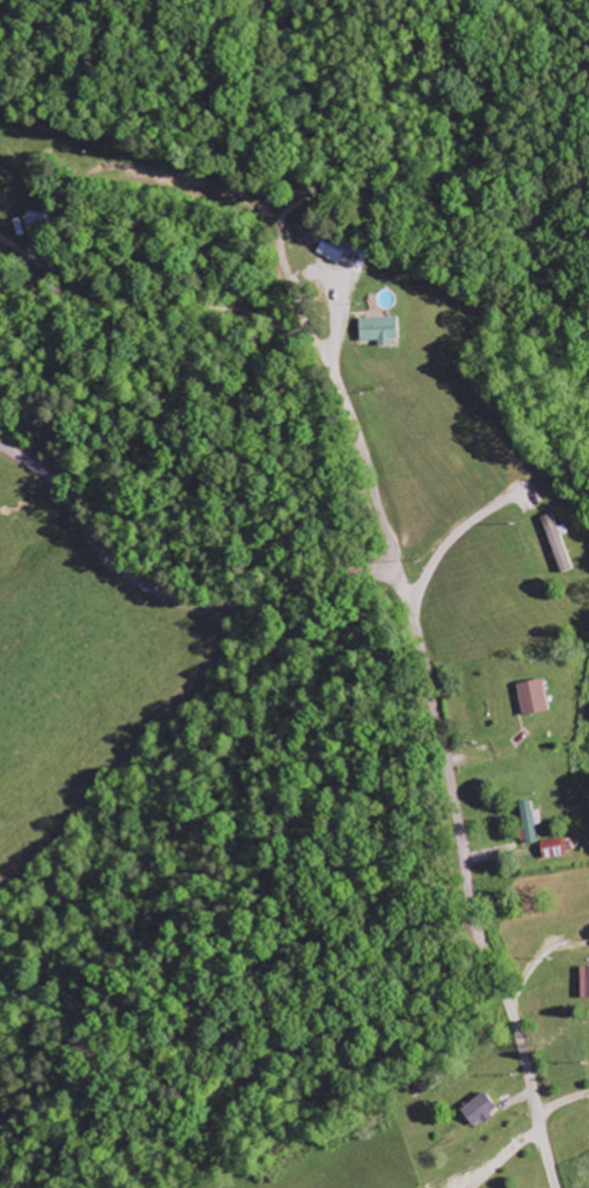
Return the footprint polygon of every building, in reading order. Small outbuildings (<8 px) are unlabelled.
[(25,231),(48,232),(48,214),(25,213),(25,231)] [(348,244),(325,234),(316,255),(339,265),(348,244)] [(398,318),(359,319),(360,342),(378,341),(378,345),(398,344),(398,318)] [(573,570),(553,514),(542,518),(562,574),(573,570)] [(517,684),(521,717),(549,713),(545,681),(517,684)] [(533,812),(531,801),(519,803),(524,846),(537,844),(535,826),(541,825),(539,811),(533,812)] [(571,839),(541,842),(542,859),(573,856),(571,839)] [(473,1130),(498,1111),(484,1093),(459,1112),(473,1130)]
